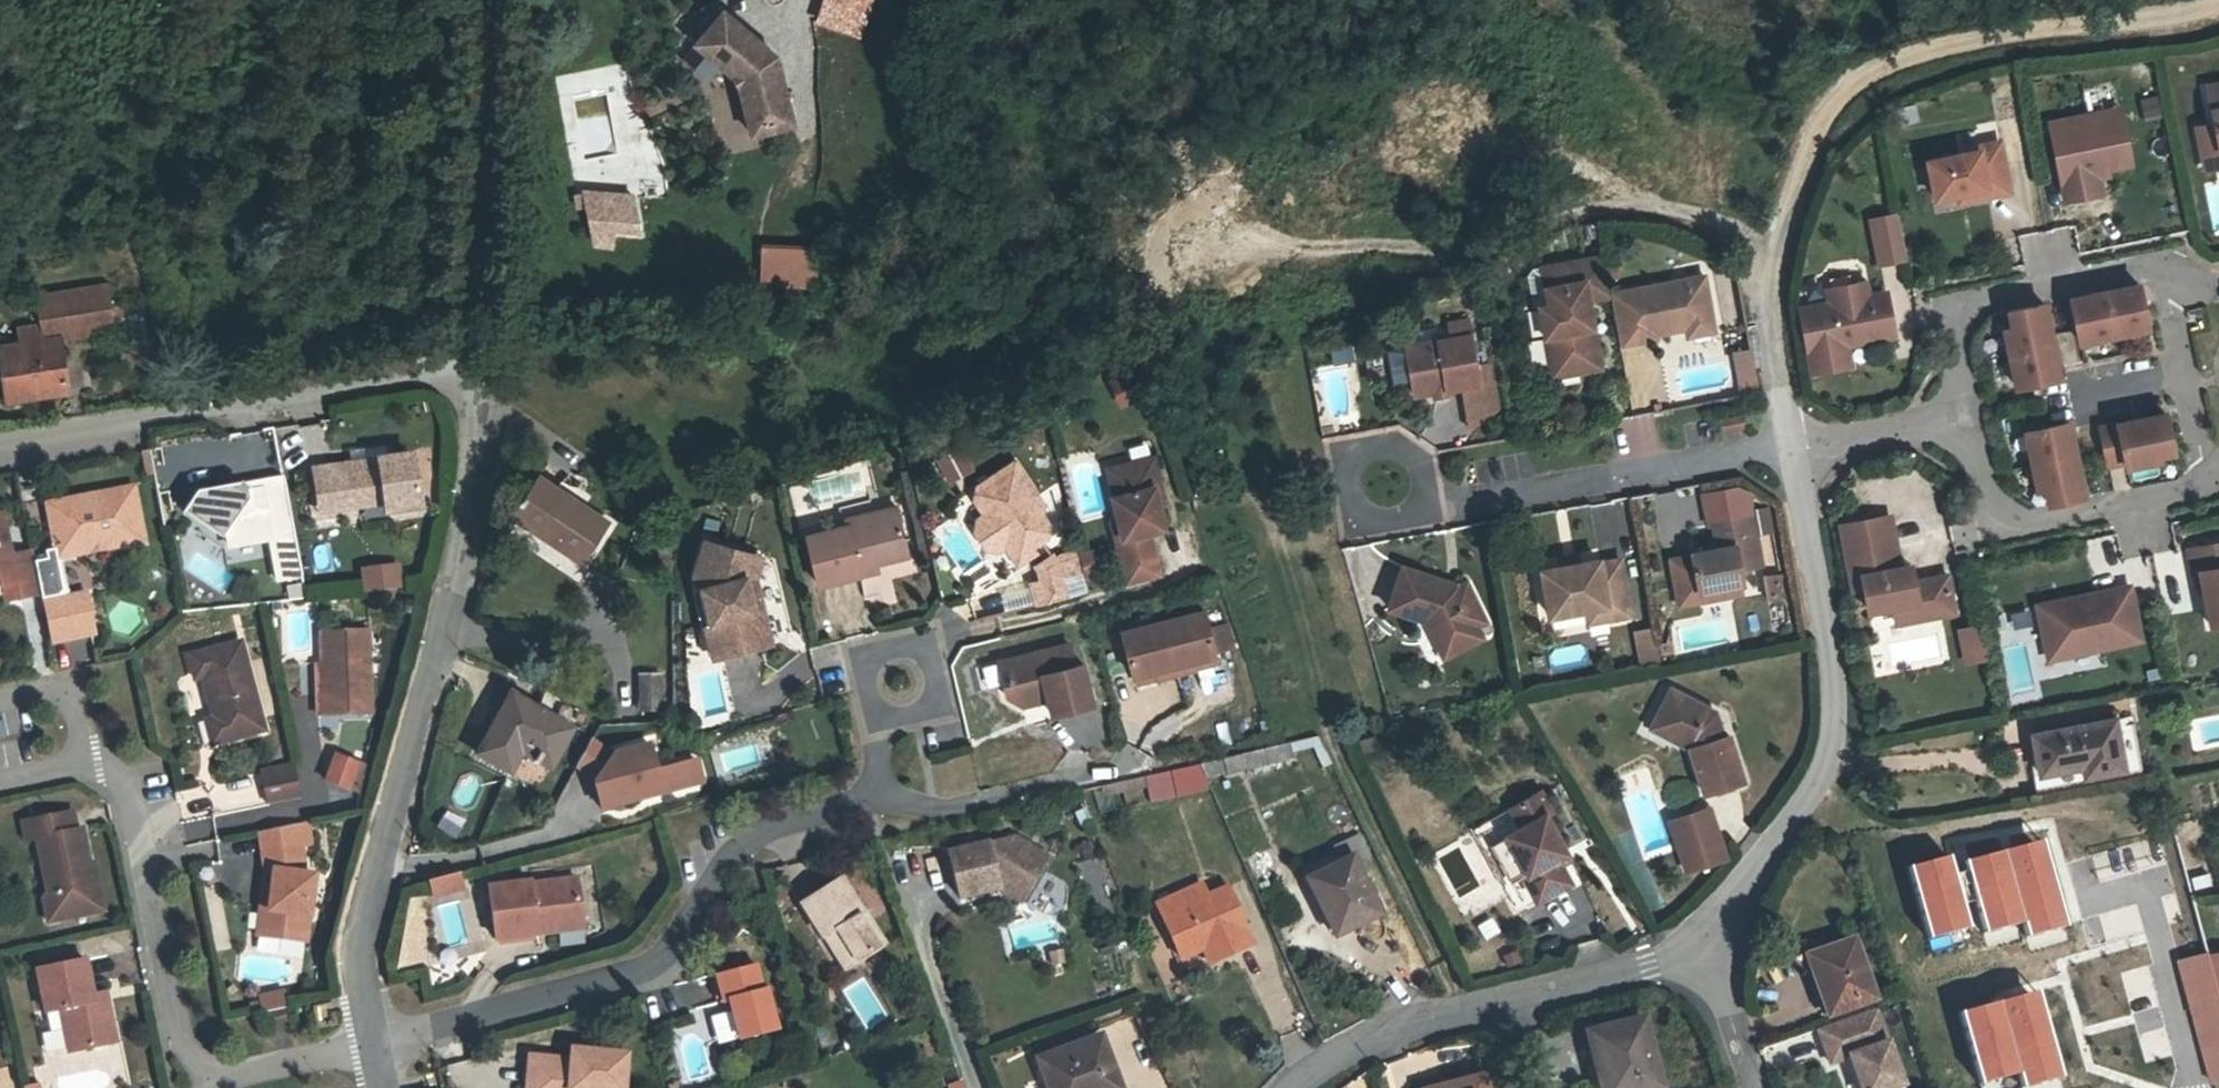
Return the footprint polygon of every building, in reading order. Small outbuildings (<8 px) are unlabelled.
[(784,70),(723,14),(709,31),(716,37),(702,54),(744,90),(751,139),(793,133),(784,70)] [(2216,86),(2207,87),(2212,112),(2218,110),(2218,100),(2216,86)] [(2144,119),(2162,114),(2157,93),(2138,98),(2144,119)] [(2120,108),(2087,114),(2089,123),(2121,116),(2120,108)] [(2212,112),(2215,126),(2197,130),(2203,155),(2218,152),(2218,110),(2212,112)] [(2049,123),(2065,200),(2096,194),(2091,172),(2106,169),(2131,163),(2121,116),(2089,123),(2087,114),(2049,123)] [(1967,146),(1955,148),(1957,156),(1969,154),(1967,146)] [(1955,148),(1917,156),(1927,206),(1949,201),(1948,198),(1998,187),(1991,149),(1969,154),(1957,156),(1955,148)] [(2203,155),(2206,171),(2218,169),(2218,152),(2203,155)] [(2106,169),(2091,172),(2096,194),(2101,193),(2098,176),(2107,174),(2106,169)] [(631,196),(583,195),(574,198),(578,209),(587,209),(587,248),(604,248),(605,231),(631,231),(631,196)] [(1876,265),(1907,259),(1897,209),(1866,215),(1876,265)] [(1604,294),(1596,253),(1537,264),(1543,296),(1532,299),(1544,362),(1571,357),(1573,365),(1599,360),(1588,298),(1604,294)] [(816,255),(759,255),(759,288),(816,289),(816,255)] [(1691,278),(1663,283),(1666,294),(1693,289),(1691,278)] [(1876,281),(1864,283),(1868,297),(1879,295),(1876,281)] [(1663,283),(1604,294),(1613,341),(1640,336),(1646,327),(1666,323),(1667,328),(1672,327),(1699,321),(1693,289),(1666,294),(1663,283)] [(1868,297),(1864,283),(1827,291),(1829,305),(1800,311),(1813,375),(1851,366),(1847,346),(1845,339),(1864,335),(1871,341),(1894,336),(1888,305),(1881,306),(1879,295),(1868,297)] [(2139,284),(2069,298),(2078,341),(2147,327),(2139,284)] [(2059,377),(2044,303),(2009,310),(2012,327),(2004,328),(2008,345),(2013,344),(2016,362),(2012,363),(2016,386),(2059,377)] [(53,340),(130,328),(126,304),(51,316),(53,340)] [(1699,321),(1672,327),(1674,338),(1701,332),(1699,321)] [(1443,346),(1396,354),(1405,398),(1425,395),(1427,402),(1445,400),(1443,392),(1457,389),(1472,387),(1469,369),(1460,327),(1440,331),(1443,346)] [(1864,335),(1845,339),(1847,346),(1871,341),(1864,335)] [(13,401),(61,394),(61,390),(74,388),(71,371),(62,372),(60,362),(56,362),(53,340),(6,348),(13,401)] [(1737,393),(1758,391),(1753,348),(1732,350),(1737,393)] [(1571,357),(1544,362),(1546,370),(1573,365),(1571,357)] [(1482,367),(1469,369),(1472,387),(1457,389),(1465,430),(1491,411),(1482,367)] [(1119,407),(1139,400),(1126,368),(1107,376),(1119,407)] [(2165,414),(2100,428),(2108,466),(2125,462),(2126,467),(2158,460),(2157,455),(2173,452),(2165,414)] [(2084,498),(2069,424),(2026,433),(2031,456),(2036,456),(2039,473),(2034,474),(2038,491),(2046,489),(2049,505),(2084,498)] [(429,504),(424,457),(324,466),(327,503),(391,498),(393,509),(429,504)] [(1160,457),(1122,466),(1129,494),(1121,496),(1118,497),(1128,537),(1122,538),(1133,582),(1165,573),(1155,532),(1171,527),(1160,487),(1167,485),(1160,457)] [(940,488),(974,480),(971,463),(936,470),(940,488)] [(1040,501),(1014,463),(971,491),(988,514),(977,522),(976,539),(982,546),(996,550),(1004,547),(1017,568),(1040,555),(1035,545),(1055,532),(1043,515),(1044,502),(1040,501)] [(1122,466),(1114,469),(1121,496),(1129,494),(1122,466)] [(297,519),(289,473),(267,477),(268,482),(255,485),(247,478),(214,484),(217,503),(231,514),(235,539),(276,531),(275,523),(297,519)] [(267,477),(266,474),(247,478),(255,485),(268,482),(267,477)] [(611,527),(544,482),(519,519),(586,564),(611,527)] [(217,503),(214,484),(204,486),(189,505),(235,539),(231,514),(217,503)] [(59,562),(148,543),(137,493),(48,512),(59,562)] [(1775,498),(1764,500),(1768,522),(1779,520),(1775,498)] [(1759,507),(1724,513),(1728,536),(1702,540),(1702,542),(1680,546),(1686,581),(1730,573),(1749,570),(1746,554),(1768,550),(1759,507)] [(1886,511),(1840,520),(1852,585),(1863,583),(1868,606),(1892,601),(1916,597),(1927,604),(1951,599),(1946,571),(1913,577),(1910,560),(1896,563),(1886,511)] [(877,524),(851,530),(813,539),(826,591),(865,581),(863,573),(911,560),(899,512),(875,517),(877,524)] [(297,519),(275,523),(276,531),(284,576),(306,572),(297,519)] [(20,589),(24,605),(25,604),(26,604),(44,600),(40,584),(34,555),(16,559),(9,526),(0,528),(0,594),(20,589)] [(2187,546),(2191,570),(2198,569),(2209,622),(2218,620),(2218,540),(2187,546)] [(1095,552),(1082,556),(1088,577),(1102,573),(1095,552)] [(1583,566),(1582,559),(1560,563),(1562,570),(1583,566)] [(1068,598),(1063,573),(1054,560),(1039,568),(1046,580),(1041,580),(1047,604),(1068,598)] [(401,588),(399,562),(359,564),(361,591),(401,588)] [(771,613),(766,589),(768,563),(709,563),(708,595),(708,596),(712,595),(720,624),(721,625),(716,627),(725,659),(783,644),(775,611),(771,613)] [(1583,566),(1562,570),(1545,573),(1554,626),(1590,621),(1606,618),(1608,629),(1634,626),(1632,615),(1623,564),(1601,568),(1600,563),(1583,566)] [(1782,597),(1781,572),(1763,574),(1765,598),(1782,597)] [(1730,573),(1686,581),(1688,592),(1731,584),(1730,573)] [(1443,589),(1397,575),(1385,620),(1420,630),(1424,637),(1453,643),(1459,652),(1487,635),(1480,625),(1489,619),(1463,582),(1452,590),(1450,597),(1445,602),(1438,595),(1443,589)] [(308,581),(292,583),(294,597),(310,594),(308,581)] [(2095,594),(2038,606),(2049,659),(2141,640),(2131,587),(2110,591),(2112,601),(2097,603),(2095,594)] [(87,594),(44,603),(53,646),(97,637),(87,594)] [(1916,597),(1892,601),(1895,618),(1953,607),(1951,599),(1927,604),(1916,597)] [(1994,612),(1997,628),(2024,623),(2021,607),(1994,612)] [(1205,613),(1164,624),(1178,676),(1196,671),(1194,663),(1217,657),(1211,633),(1205,613)] [(1606,618),(1590,621),(1591,631),(1608,629),(1606,618)] [(1963,665),(1989,660),(1982,622),(1956,627),(1963,665)] [(1164,624),(1123,635),(1134,679),(1158,673),(1160,681),(1178,676),(1164,624)] [(1651,624),(1631,629),(1638,661),(1659,656),(1651,624)] [(1229,628),(1211,633),(1217,657),(1235,652),(1229,628)] [(320,635),(323,697),(318,697),(319,714),(372,711),(368,633),(320,635)] [(1453,643),(1424,637),(1440,664),(1459,652),(1453,643)] [(263,733),(241,642),(189,654),(193,671),(201,669),(218,744),(263,733)] [(1071,647),(1016,662),(1018,673),(1010,686),(1014,705),(1029,710),(1055,705),(1058,720),(1097,712),(1085,662),(1075,664),(1071,647)] [(1217,657),(1194,663),(1196,671),(1219,665),(1217,657)] [(1158,673),(1134,679),(1137,687),(1160,681),(1158,673)] [(664,676),(641,676),(641,711),(664,711),(664,676)] [(1653,731),(1669,740),(1682,782),(1725,769),(1712,723),(1702,725),(1697,706),(1653,682),(1638,711),(1657,721),(1653,731)] [(550,769),(574,726),(511,691),(476,754),(511,774),(522,754),(550,769)] [(1633,720),(1653,731),(1657,721),(1638,711),(1633,720)] [(2101,770),(2091,720),(2012,736),(2020,778),(2064,769),(2065,776),(2101,770)] [(607,748),(589,778),(596,805),(684,784),(679,762),(650,769),(642,739),(607,748)] [(1247,769),(1291,756),(1287,741),(1243,754),(1247,769)] [(359,755),(338,749),(331,776),(352,782),(359,755)] [(693,759),(679,762),(684,784),(698,780),(693,759)] [(1149,801),(1207,789),(1201,762),(1144,774),(1149,801)] [(294,764),(262,772),(269,801),(301,794),(294,764)] [(1529,782),(1467,817),(1500,875),(1517,865),(1532,889),(1564,869),(1550,846),(1558,841),(1536,804),(1540,800),(1529,782)] [(1684,797),(1645,809),(1656,846),(1695,834),(1684,797)] [(26,840),(43,837),(53,889),(57,888),(63,915),(103,907),(96,870),(91,871),(83,828),(75,830),(72,812),(23,822),(26,840)] [(455,837),(461,824),(439,816),(434,829),(455,837)] [(1695,834),(1656,846),(1660,859),(1700,847),(1695,834)] [(993,843),(954,853),(966,898),(1004,888),(1003,881),(1013,879),(1033,890),(1053,857),(1021,838),(993,845),(993,843)] [(2044,840),(1965,853),(1978,929),(2023,922),(2025,932),(2059,927),(2044,840)] [(282,866),(276,933),(321,938),(329,869),(315,868),(316,860),(312,842),(279,848),(282,866)] [(1344,849),(1301,872),(1331,932),(1383,905),(1370,877),(1361,881),(1344,849)] [(1906,864),(1926,936),(1967,924),(1946,852),(1906,864)] [(581,857),(534,867),(533,863),(496,871),(506,918),(552,908),(550,899),(589,890),(581,857)] [(462,890),(458,874),(431,880),(435,896),(462,890)] [(1003,881),(1004,888),(1026,904),(1033,890),(1013,879),(1003,881)] [(842,882),(804,905),(824,937),(827,936),(834,947),(836,946),(848,963),(883,941),(865,913),(862,915),(842,882)] [(1257,940),(1236,894),(1215,903),(1207,885),(1157,905),(1180,955),(1211,944),(1216,957),(1257,940)] [(63,915),(57,888),(53,889),(41,892),(47,918),(63,915)] [(552,908),(591,899),(589,890),(550,899),(552,908)] [(2088,945),(2119,937),(2115,923),(2085,931),(2088,945)] [(1871,1000),(1851,944),(1814,956),(1820,974),(1812,977),(1819,1000),(1827,998),(1832,1014),(1871,1000)] [(1814,956),(1805,960),(1812,977),(1820,974),(1814,956)] [(90,958),(42,968),(51,1011),(66,1008),(75,1051),(122,1040),(112,996),(99,998),(98,992),(90,958)] [(736,996),(743,1037),(782,1031),(773,986),(766,988),(763,972),(761,963),(726,970),(730,997),(736,996)] [(1977,1082),(2017,1072),(2020,1085),(2059,1075),(2036,987),(1958,1007),(1977,1082)] [(111,989),(98,992),(99,998),(112,996),(111,989)] [(297,989),(262,996),(265,1012),(301,1004),(297,989)] [(730,997),(728,997),(735,1038),(743,1037),(736,996),(730,997)] [(1820,1032),(1833,1065),(1852,1058),(1864,1087),(1897,1087),(1907,1084),(1877,1010),(1820,1032)] [(1583,1037),(1595,1087),(1656,1087),(1641,1024),(1583,1037)] [(1100,1037),(1038,1063),(1048,1087),(1120,1087),(1100,1037)] [(2210,1079),(2218,1077),(2218,1038),(2201,1042),(2210,1079)] [(635,1057),(582,1049),(580,1065),(535,1058),(531,1086),(557,1087),(630,1087),(635,1057)] [(1479,1078),(1443,1087),(1481,1087),(1479,1078)]
